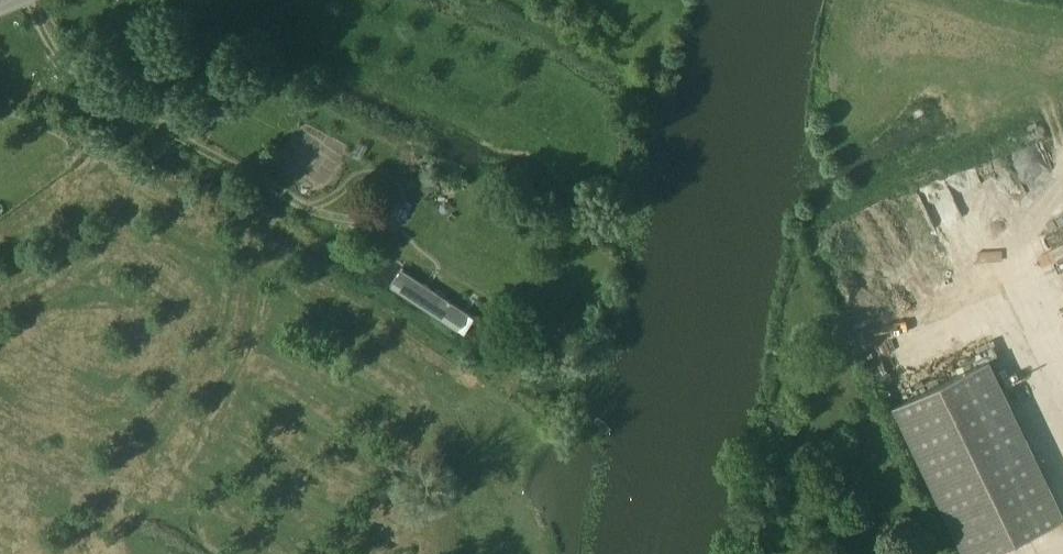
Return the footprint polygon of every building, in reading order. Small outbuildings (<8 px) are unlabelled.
[(954,170),(977,165),(973,148),(950,153),(954,170)] [(390,286),(464,337),(477,318),(404,266),(390,286)] [(990,360),(893,407),(963,553),(993,553),(1062,520),(1062,513),(990,360)]
